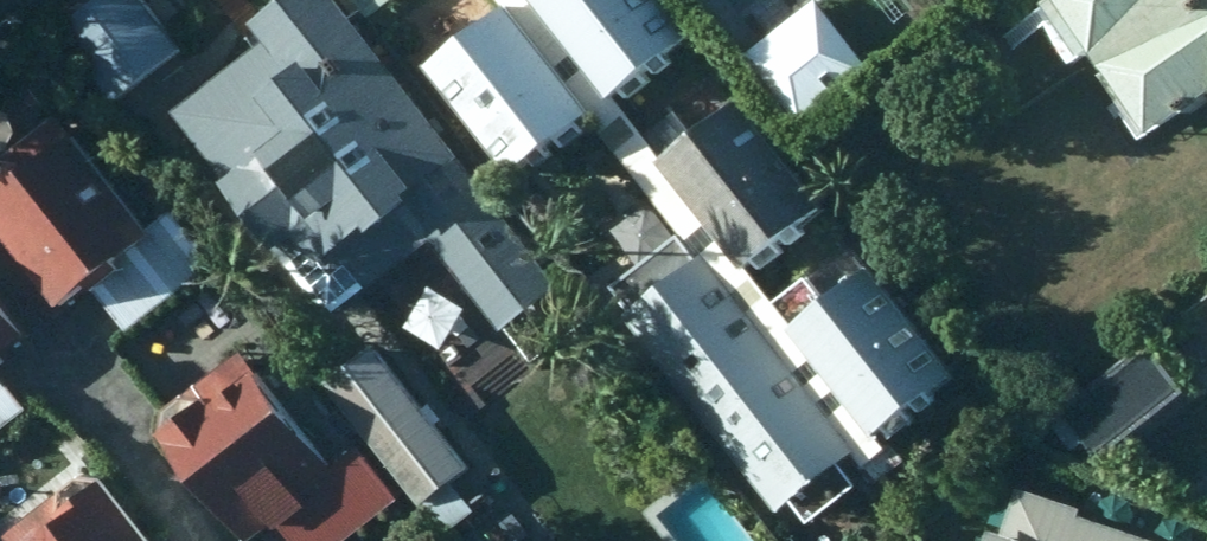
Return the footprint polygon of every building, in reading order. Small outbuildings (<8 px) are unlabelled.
[(143,0),(111,0),(100,9),(65,37),(123,110),(189,59),(143,0)] [(336,0),(309,0),(264,39),(275,53),(186,122),(241,195),(235,198),(282,259),(292,252),(328,298),(321,303),(369,367),(333,394),(428,515),(475,478),(423,410),(422,393),(482,345),(518,344),(569,297),(336,0)] [(380,24),(409,0),(360,0),(380,24)] [(537,4),(623,116),(705,53),(663,0),(542,0),(537,4)] [(1096,73),(1203,0),(1067,0),(1052,10),(1096,73)] [(1096,73),(1138,132),(1150,124),(1163,142),(1206,113),(1206,0),(1203,0),(1096,73)] [(522,195),(602,131),(590,115),(514,18),(512,19),(435,83),(522,195)] [(749,111),(670,177),(757,289),(839,225),(749,111)] [(59,123),(0,171),(0,236),(68,319),(98,295),(135,342),(220,271),(178,222),(156,240),(59,123)] [(687,242),(609,302),(782,524),(862,462),(687,242)] [(839,315),(802,345),(889,457),(971,396),(881,280),(839,315)] [(35,419),(6,379),(13,376),(4,362),(27,345),(0,309),(0,444),(35,419)] [(1103,472),(1193,402),(1144,345),(1056,413),(1103,472)] [(247,540),(269,540),(284,529),(293,540),(370,540),(410,510),(366,455),(345,472),(250,352),(171,414),(167,440),(247,540)] [(106,495),(83,490),(17,540),(143,540),(106,495)] [(1087,526),(1090,519),(1028,497),(1012,540),(1131,540),(1087,526)]
